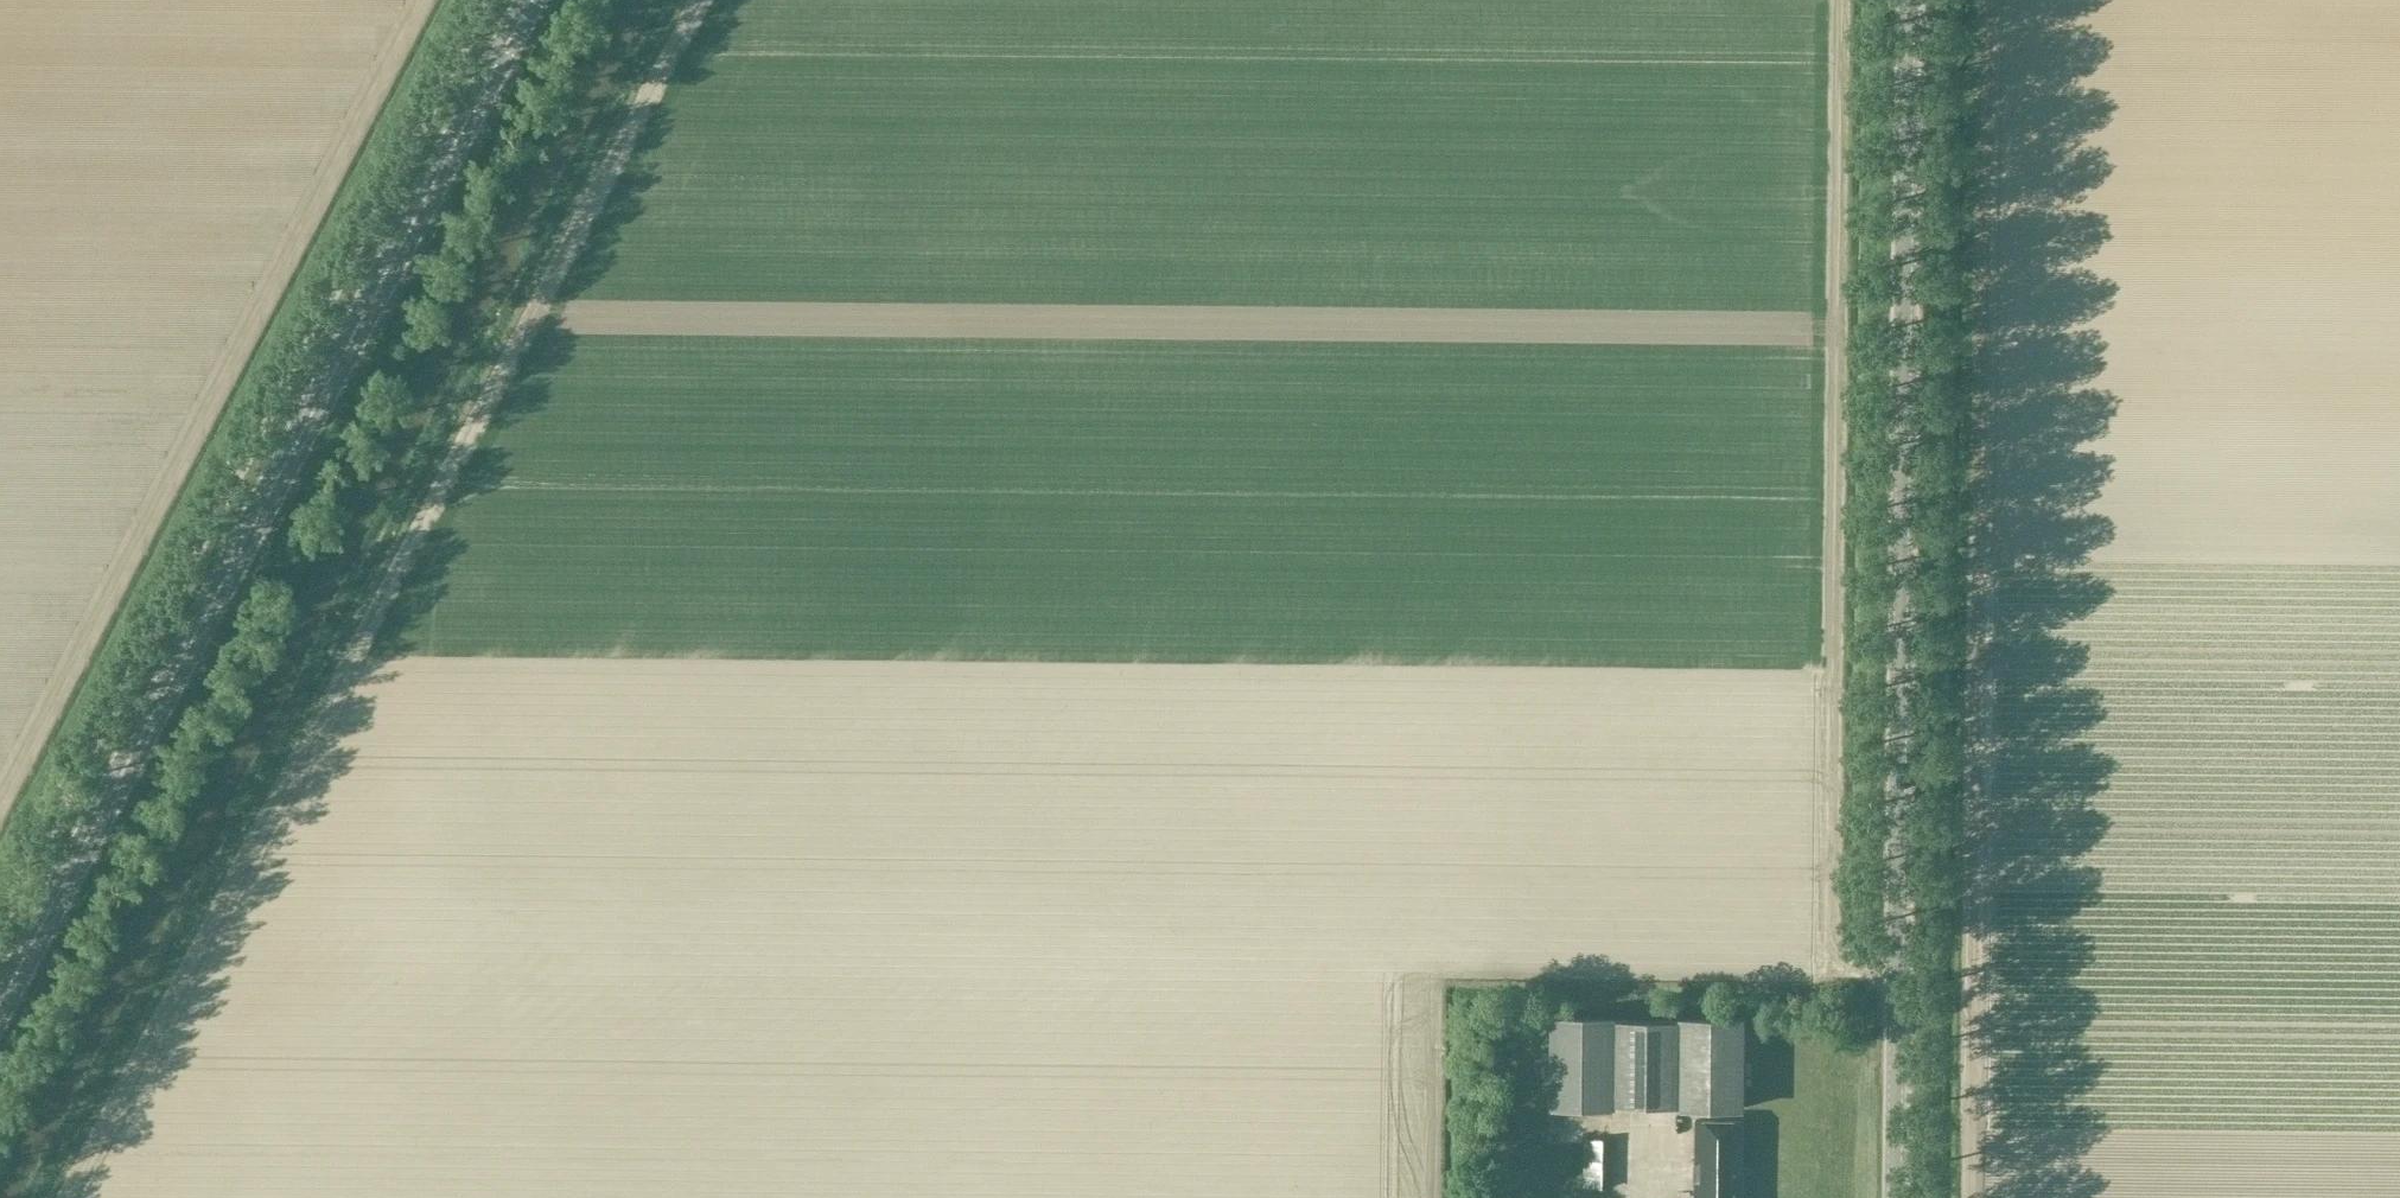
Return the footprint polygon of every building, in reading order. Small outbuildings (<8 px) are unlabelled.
[(1744,1023),(1615,1022),(1615,1018),(1551,1017),(1549,1110),(1614,1111),(1614,1108),(1744,1109),(1744,1023)] [(1743,1122),(1696,1122),(1695,1197),(1742,1197),(1743,1122)] [(1611,1189),(1611,1140),(1583,1140),(1583,1189),(1611,1189)]
